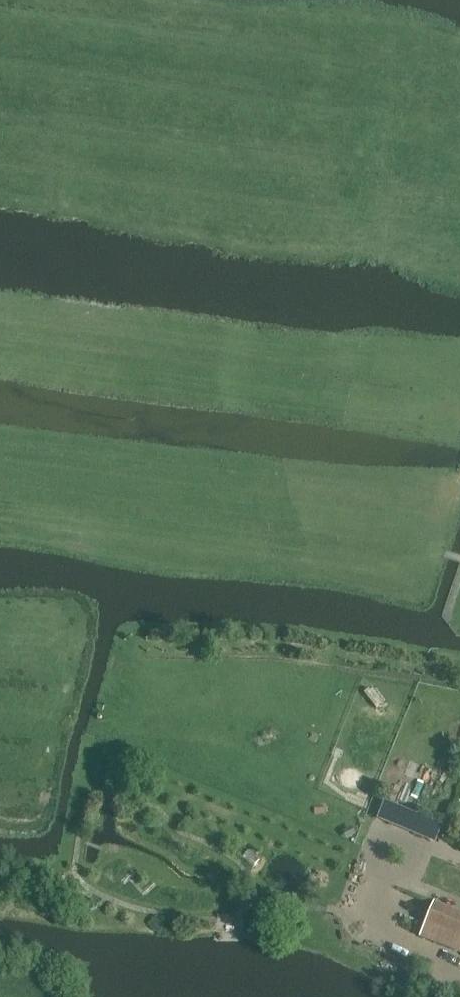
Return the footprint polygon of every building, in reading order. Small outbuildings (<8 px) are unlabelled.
[(459,954),(459,911),(435,901),(419,938),(459,954)]
